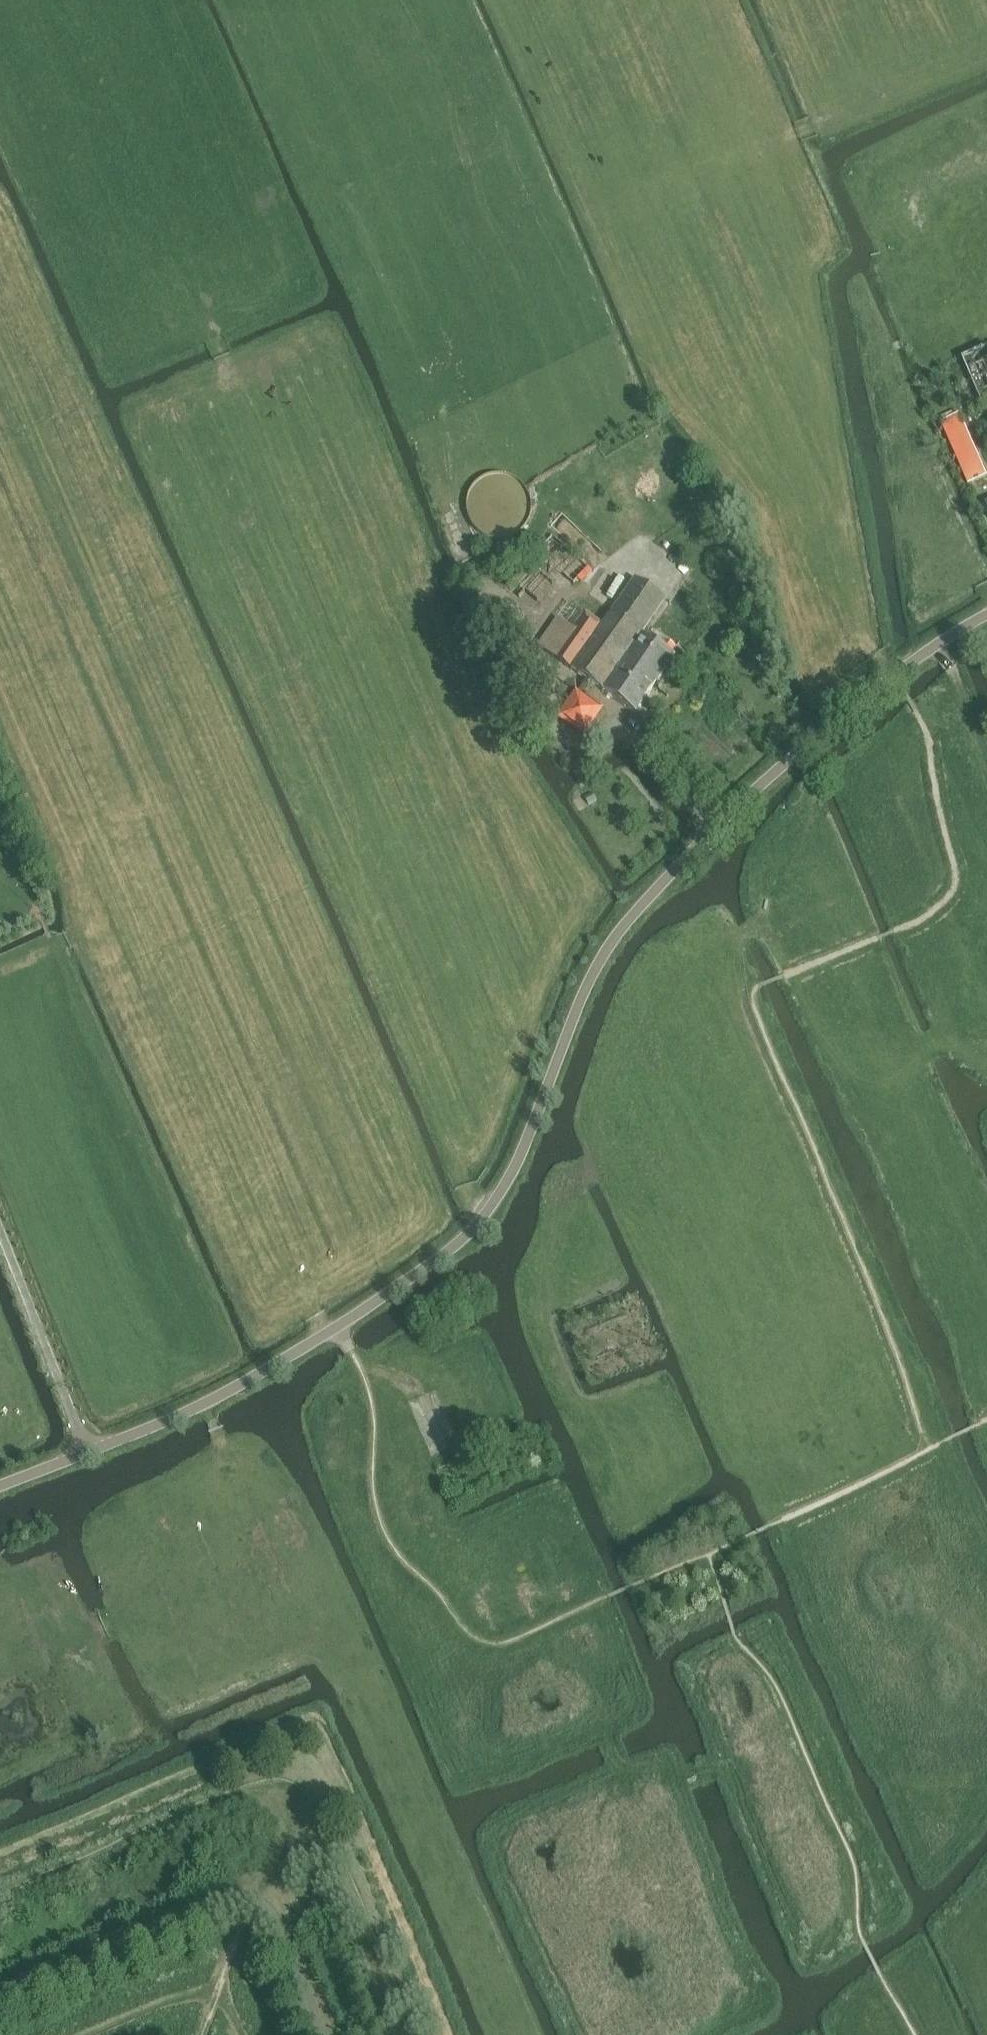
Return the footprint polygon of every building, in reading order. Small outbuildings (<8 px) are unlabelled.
[(980,402),(986,399),(986,349),(962,359),(980,402)] [(947,438),(968,486),(986,478),(965,430),(959,416),(941,423),(947,438)] [(535,515),(535,514),(534,504),(531,498),(528,494),(523,489),(516,486),(507,483),(501,483),(495,484),(488,488),(485,490),(480,495),(477,500),(475,505),(474,513),(474,519),(476,526),(478,531),(482,535),(487,540),(492,542),(497,544),(503,545),(509,545),(514,543),(521,540),(525,537),(528,533),(532,527),(534,521),(535,515)] [(576,584),(589,569),(553,538),(510,586),(524,598),(528,596),(537,604),(565,576),(576,584)] [(602,692),(636,715),(674,659),(671,657),(676,650),(665,642),(660,649),(641,636),(665,601),(635,580),(602,628),(568,603),(538,647),(554,658),(572,671),(602,692)] [(589,735),(606,705),(576,688),(559,718),(589,735)]
